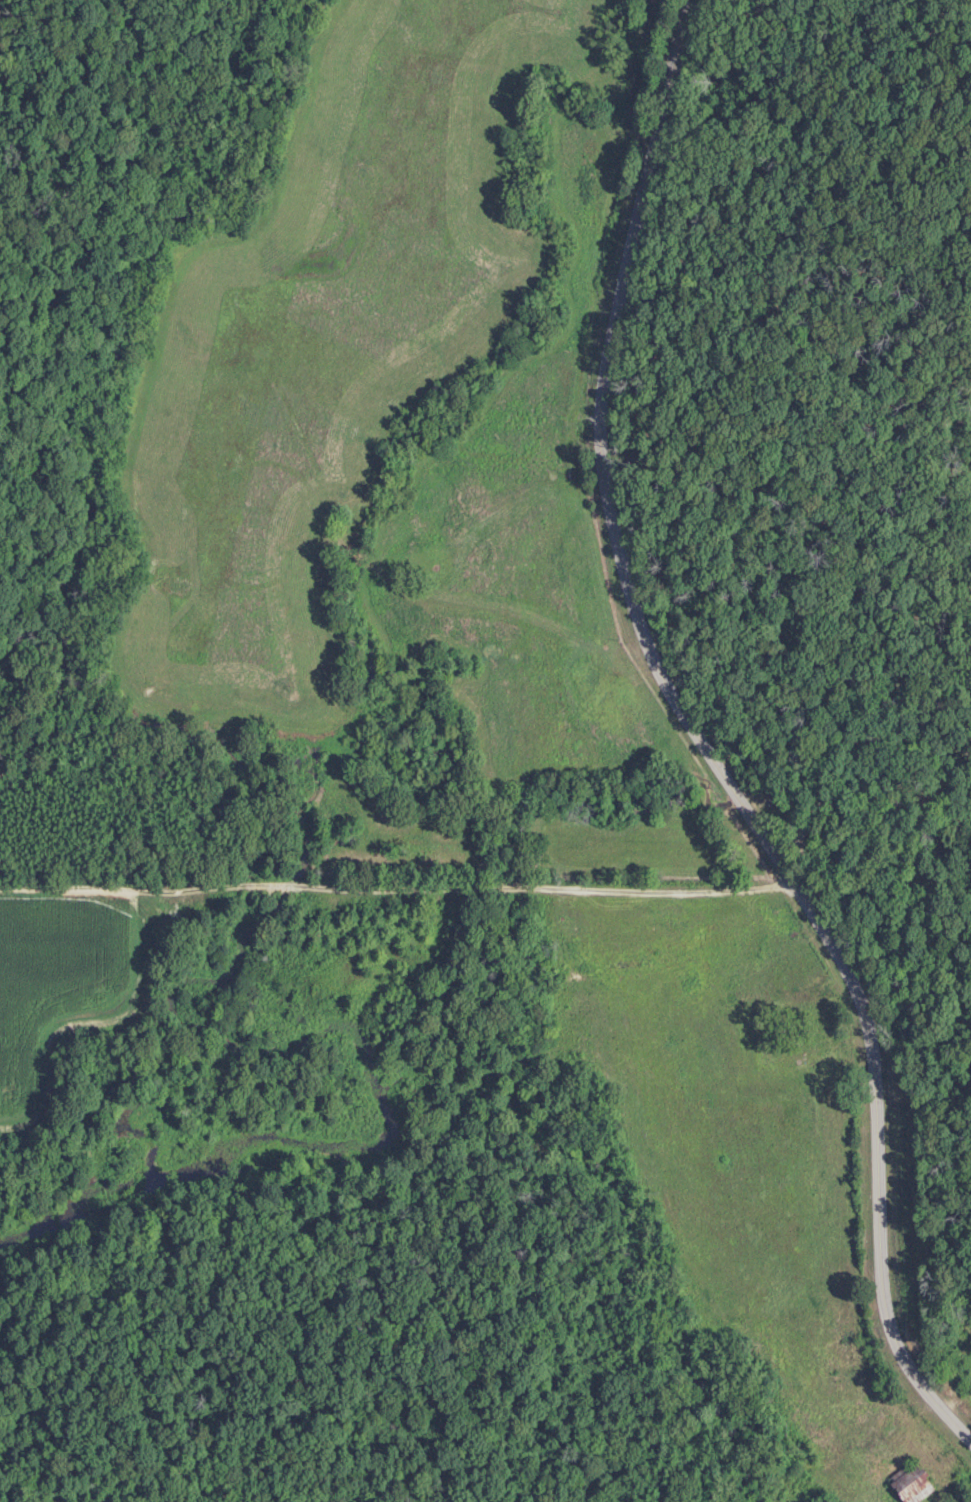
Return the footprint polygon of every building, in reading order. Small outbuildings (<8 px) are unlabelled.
[(915,1464),(888,1482),(902,1501),(917,1501),(934,1491),(915,1464)]
